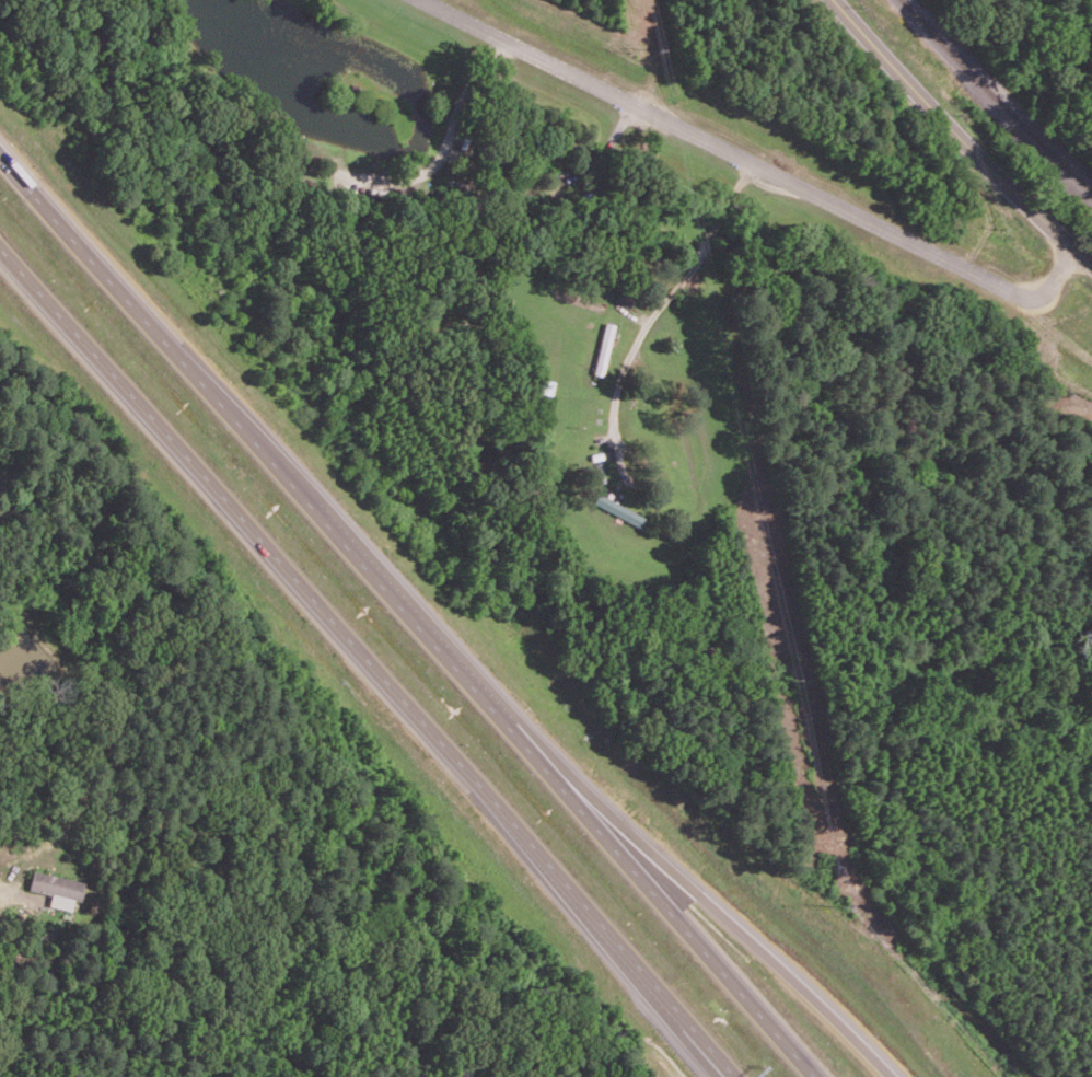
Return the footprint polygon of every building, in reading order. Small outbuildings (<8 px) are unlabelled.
[(593,373),(602,376),(615,324),(606,322),(593,373)] [(645,516),(598,493),(593,503),(640,526),(645,516)] [(29,890),(51,894),(49,906),(71,910),(73,899),(80,900),(84,881),(33,870),(29,890)]
